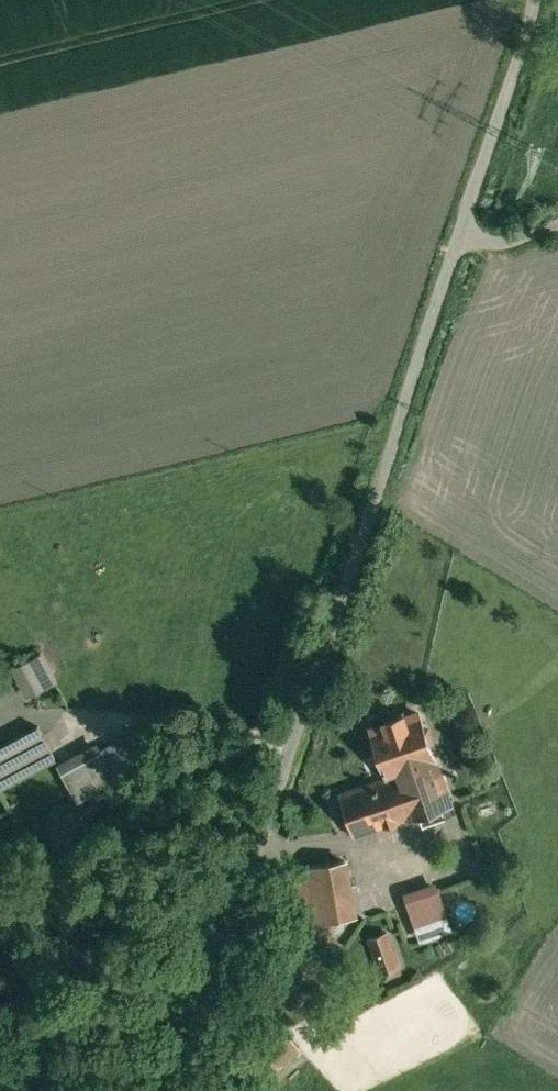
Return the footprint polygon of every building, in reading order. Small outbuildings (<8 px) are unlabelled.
[(14,665),(27,695),(63,679),(49,649),(14,665)] [(417,710),(371,725),(386,773),(433,758),(435,757),(429,739),(434,737),(430,726),(423,728),(417,710)] [(0,745),(0,786),(57,756),(39,724),(0,745)] [(120,738),(64,769),(79,798),(102,786),(107,795),(123,787),(115,772),(134,762),(120,738)] [(386,773),(340,787),(354,831),(412,811),(413,813),(447,802),(433,758),(386,773)] [(354,831),(340,787),(334,789),(349,833),(354,831)] [(333,859),(308,863),(318,919),(343,915),(333,859)] [(440,886),(408,897),(416,922),(448,911),(440,886)] [(388,928),(370,935),(382,967),(400,960),(388,928)] [(291,1027),(269,1036),(280,1061),(302,1052),(291,1027)]
